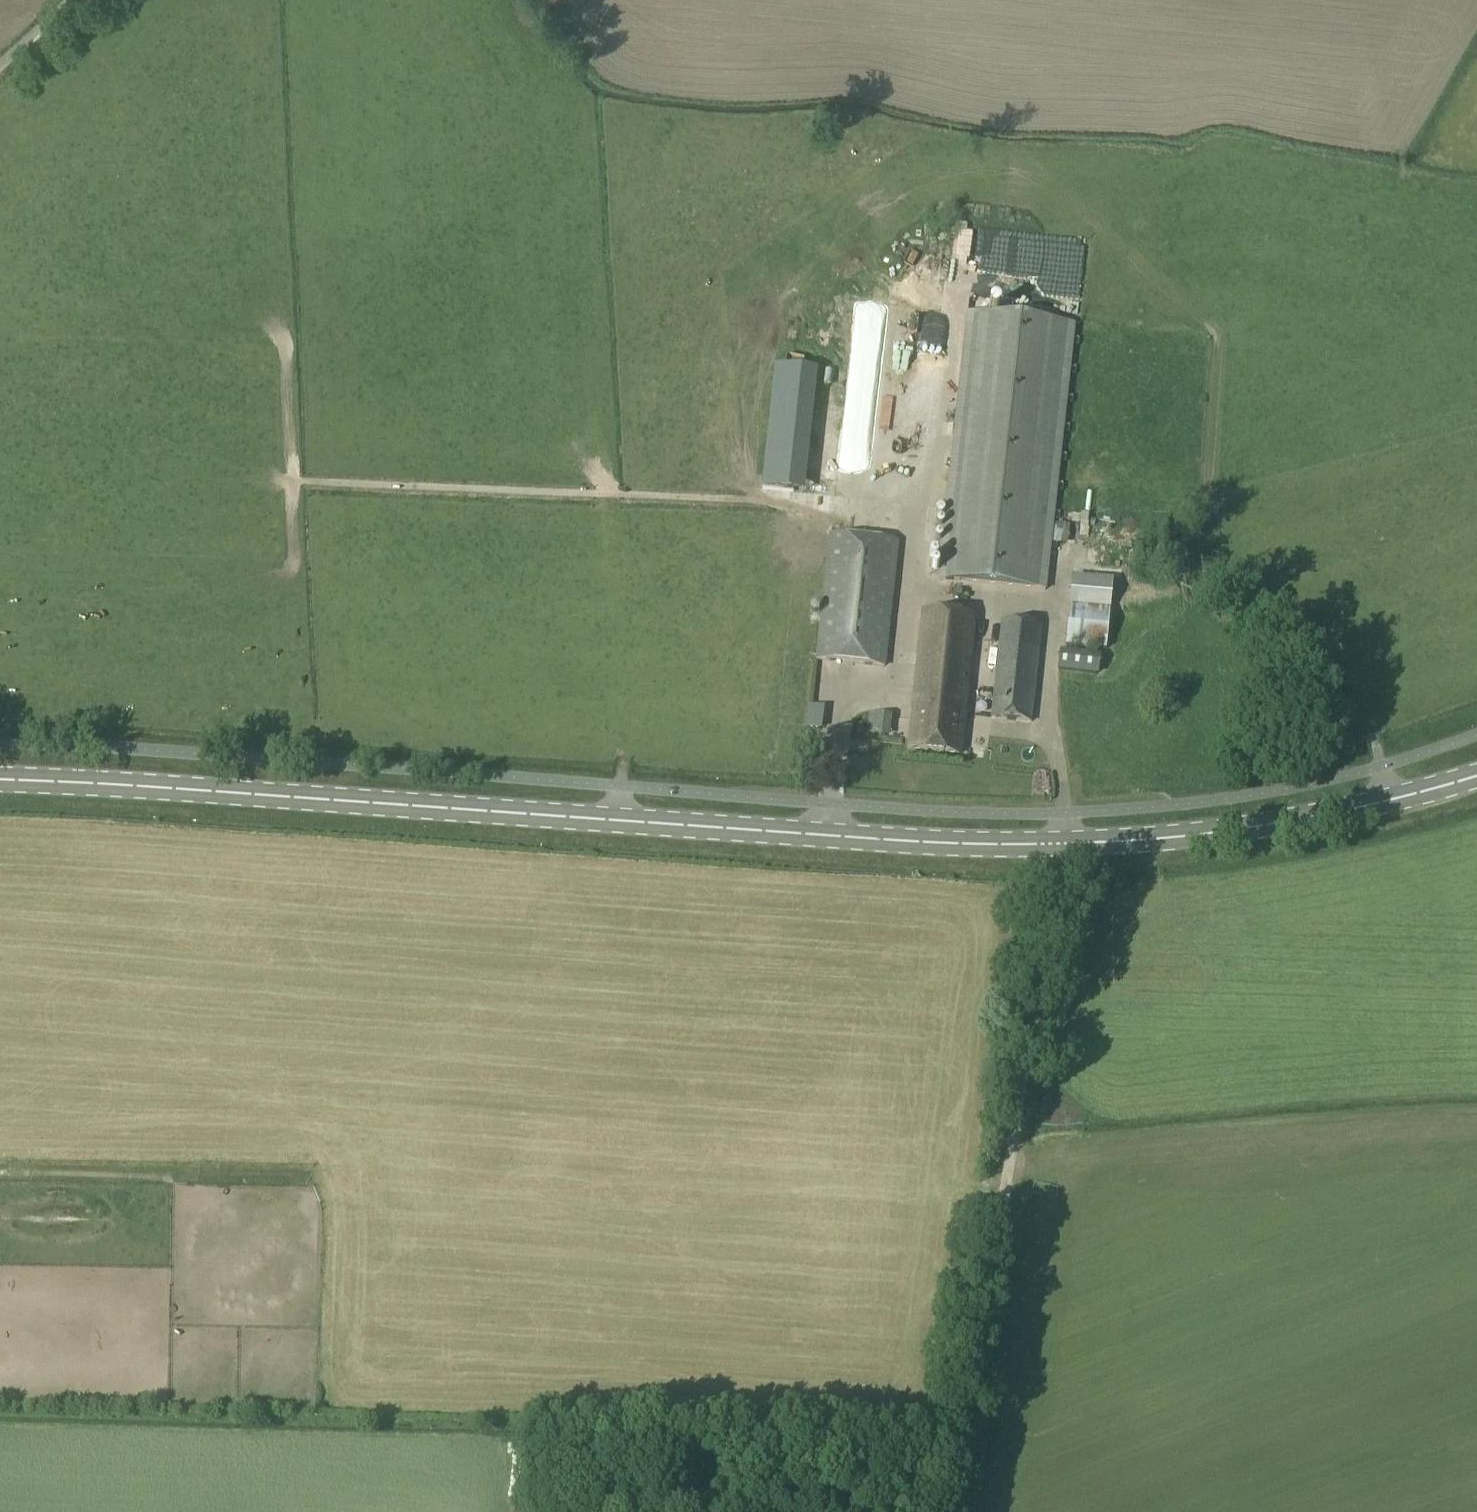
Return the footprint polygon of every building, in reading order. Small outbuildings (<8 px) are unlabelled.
[(1044,591),(1074,327),(967,315),(937,579),(1044,591)] [(883,668),(896,544),(829,536),(816,661),(883,668)] [(1120,608),(1121,579),(1062,577),(1061,605),(1120,608)] [(1105,651),(1108,611),(1068,607),(1064,647),(1105,651)] [(923,614),(908,750),(958,756),(972,620),(959,618),(959,617),(937,615),(936,616),(923,614)] [(1031,723),(1041,627),(999,622),(989,719),(1031,723)] [(1095,675),(1098,656),(1059,651),(1057,670),(1095,675)] [(888,1191),(888,1182),(869,1182),(869,1191),(888,1191)]
